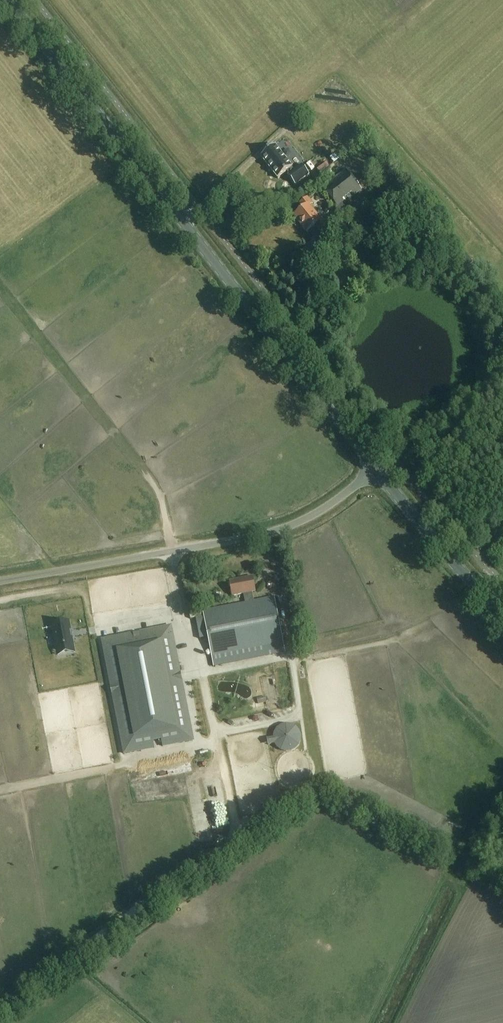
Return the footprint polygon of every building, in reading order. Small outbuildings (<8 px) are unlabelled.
[(322,95),(338,112),(349,101),(333,85),(322,95)] [(292,168),(275,146),(261,157),(278,179),(287,172),(289,175),(287,176),(295,186),(309,175),(301,165),(294,171),(292,168)] [(360,162),(352,167),(361,181),(368,177),(360,162)] [(320,186),(337,207),(342,203),(361,189),(343,168),(320,186)] [(340,212),(336,216),(326,223),(323,219),(321,221),(311,208),(314,206),(308,200),(300,206),(304,211),(294,218),(307,235),(317,227),(324,236),(345,219),(340,212)] [(214,666),(284,653),(274,599),(254,603),(252,593),(255,592),(252,577),(229,582),(232,597),(244,594),(246,604),(204,612),(214,666)] [(57,649),(72,646),(68,623),(53,625),(57,649)] [(102,640),(124,754),(154,748),(153,742),(161,740),(163,747),(193,741),(171,627),(102,640)] [(201,646),(207,645),(204,630),(198,632),(201,646)]
